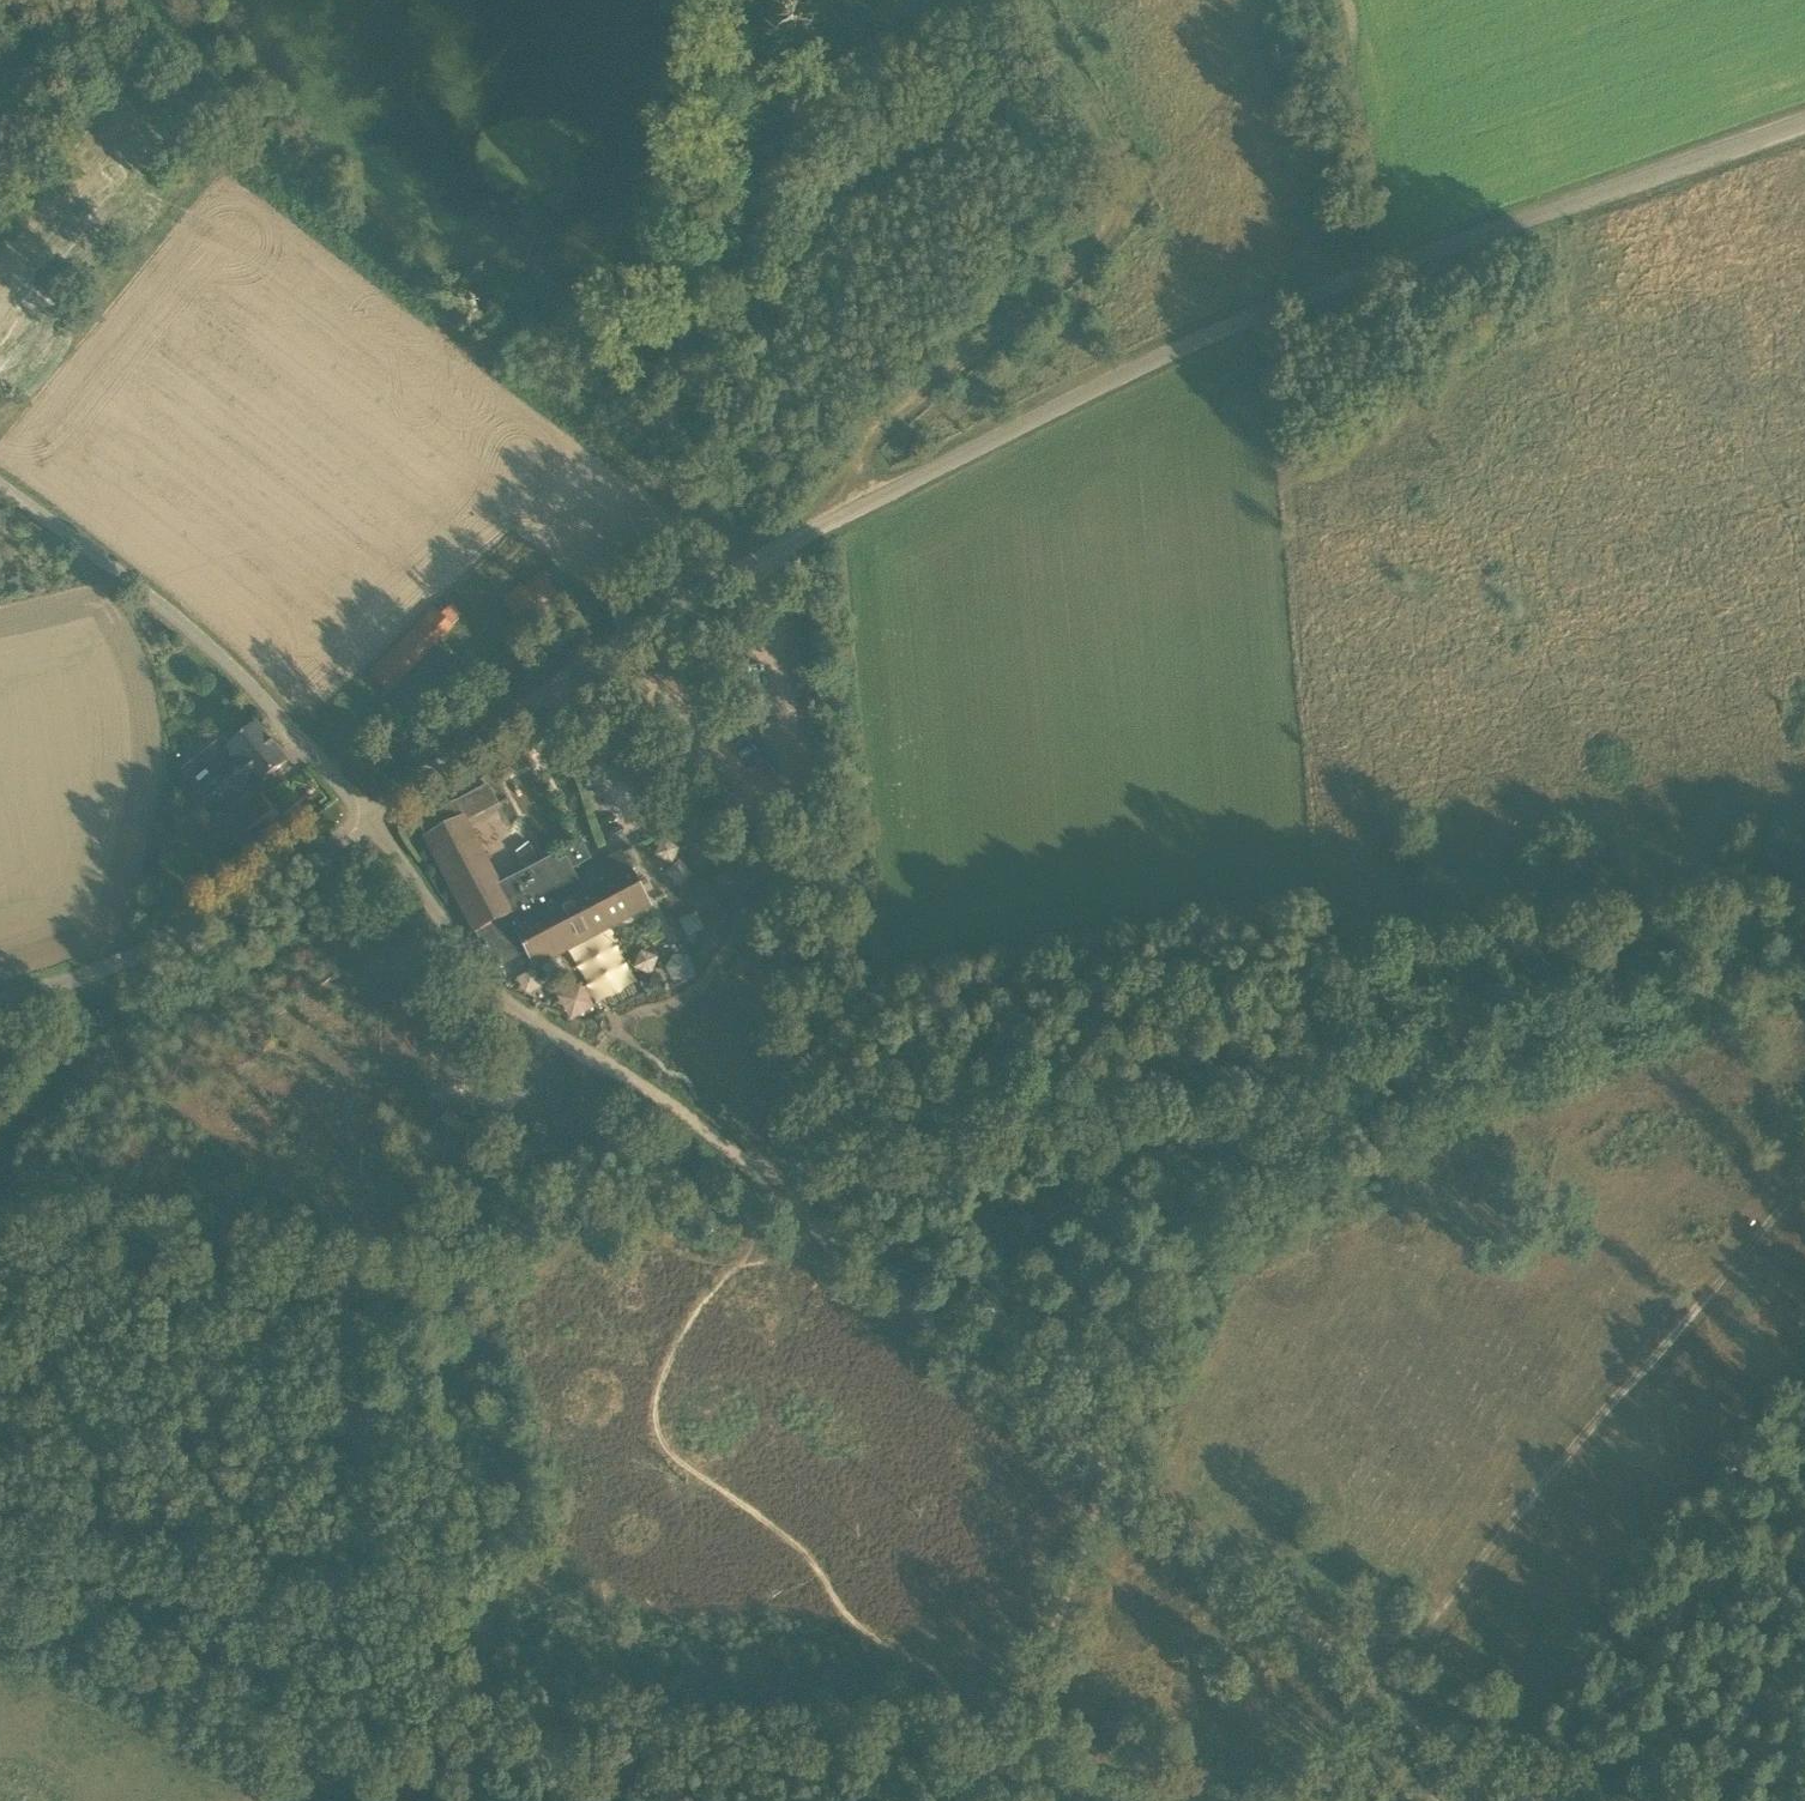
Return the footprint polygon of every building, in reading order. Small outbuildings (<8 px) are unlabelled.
[(395,691),(458,624),(436,603),(372,670),(395,691)] [(192,793),(214,819),(257,785),(257,786),(288,761),(257,724),(230,746),(224,738),(200,757),(212,772),(214,774),(192,793)] [(490,782),(458,799),(469,819),(501,803),(490,782)] [(496,967),(526,951),(506,912),(514,907),(503,884),(498,886),(456,804),(420,823),(496,967)] [(506,912),(526,951),(535,967),(651,906),(623,853),(611,860),(545,896),(543,891),(514,907),(506,912)] [(631,954),(635,966),(611,974),(619,1000),(665,985),(653,947),(631,954)]
